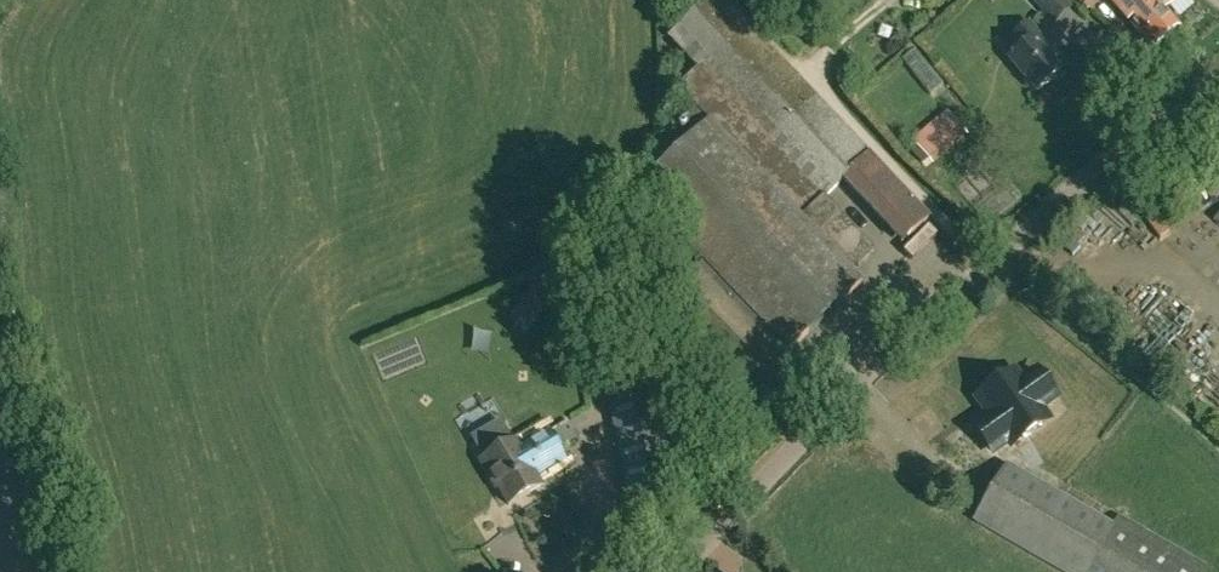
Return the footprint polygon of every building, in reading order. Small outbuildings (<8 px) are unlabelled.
[(637,193),(704,264),(662,304),(746,393),(780,361),(776,357),(785,350),(788,353),(862,284),(852,273),(874,253),(824,200),(847,179),(908,242),(929,222),(722,0),(713,0),(691,21),(671,40),(699,69),(677,90),(692,107),(671,127),(688,144),(637,193)] [(1038,10),(1048,0),(1029,0),(1038,10)] [(1154,52),(1180,29),(1166,12),(1154,22),(1135,0),(1109,0),(1154,52)] [(1154,22),(1166,12),(1171,8),(1180,18),(1194,6),(1189,0),(1135,0),(1154,22)] [(1011,61),(1038,92),(1061,72),(1059,69),(1063,65),(1028,25),(1011,40),(1022,51),(1011,61)] [(908,103),(916,117),(931,109),(923,95),(908,103)] [(946,104),(911,127),(925,148),(960,125),(946,104)] [(524,295),(541,307),(551,294),(534,282),(524,295)] [(613,332),(630,329),(628,314),(610,317),(613,332)] [(1038,409),(1054,397),(1037,372),(1021,383),(1014,373),(1010,376),(1006,374),(994,382),(994,387),(978,398),(990,416),(975,427),(992,452),(1008,441),(1012,446),(1047,421),(1038,409)] [(653,390),(608,399),(629,498),(673,489),(653,390)] [(575,409),(562,414),(568,430),(581,425),(575,409)] [(515,443),(482,462),(490,476),(489,480),(494,489),(499,490),(508,507),(541,487),(535,477),(564,460),(548,432),(519,450),(515,443)] [(974,468),(975,451),(956,449),(954,466),(974,468)] [(1112,526),(1009,466),(976,523),(1060,571),(1201,571),(1205,566),(1119,516),(1112,526)]
